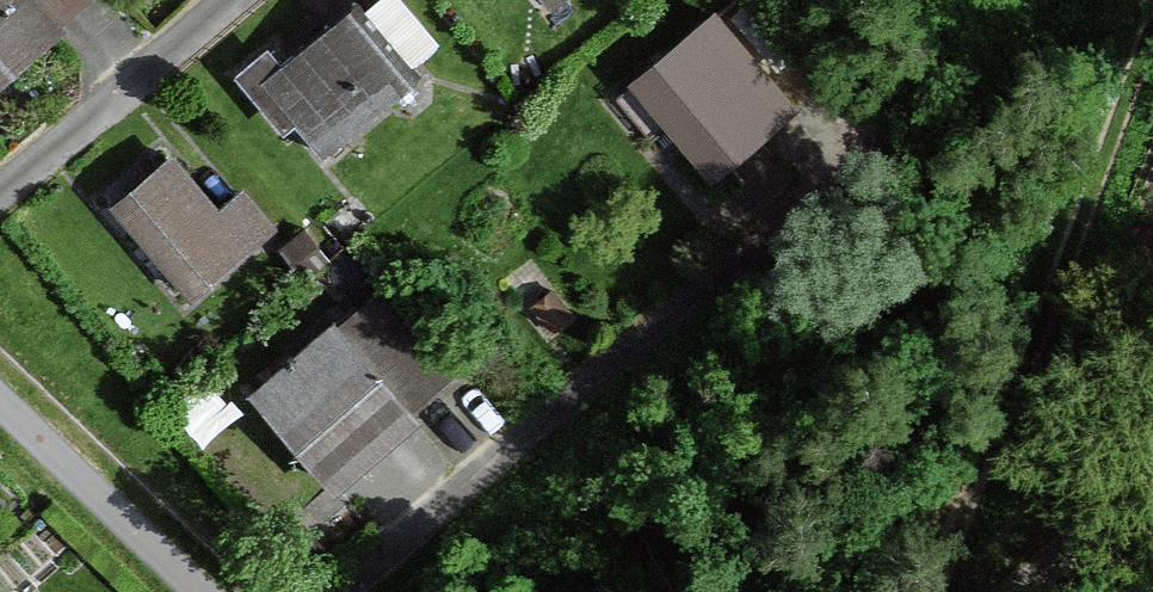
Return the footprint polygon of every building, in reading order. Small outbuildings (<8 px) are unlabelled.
[(83,0),(0,0),(0,77),(83,0)] [(417,53),(445,26),(421,0),(367,0),(417,53)] [(260,45),(221,80),(275,140),(285,132),(313,164),(410,82),(344,5),(276,63),(260,45)] [(621,86),(708,183),(788,111),(701,14),(621,86)] [(100,209),(184,298),(265,223),(235,190),(212,212),(158,155),(100,209)] [(237,395),(324,495),(411,420),(403,411),(449,372),(375,285),(329,325),(324,320),(237,395)]
